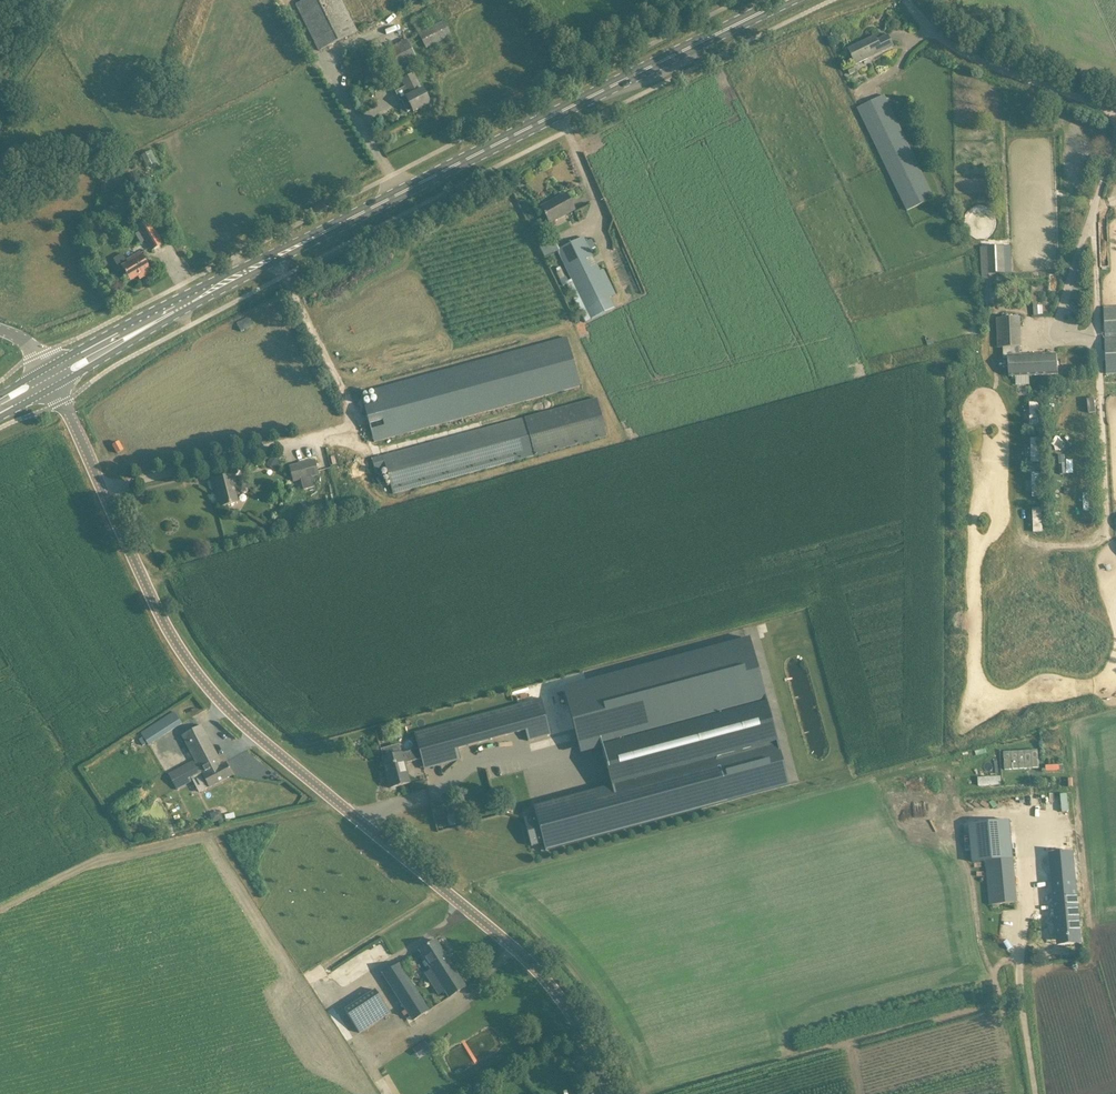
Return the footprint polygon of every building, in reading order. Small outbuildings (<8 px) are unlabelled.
[(316,49),(355,33),(342,0),(298,0),(296,1),(316,49)] [(361,26),(401,6),(398,0),(348,0),(361,26)] [(431,9),(426,12),(430,20),(436,17),(437,19),(446,14),(438,0),(427,0),(431,9)] [(426,49),(452,36),(444,21),(418,34),(426,49)] [(887,35),(877,40),(875,36),(848,49),(855,64),(882,51),(881,50),(886,48),(887,49),(893,46),(887,35)] [(407,40),(383,52),(393,72),(417,60),(407,40)] [(405,87),(401,89),(406,98),(401,100),(408,112),(413,110),(414,112),(430,104),(423,90),(422,90),(414,74),(402,80),(405,87)] [(906,212),(931,200),(933,199),(883,96),(856,109),(906,212)] [(140,155),(147,167),(156,161),(149,150),(140,155)] [(544,215),(545,217),(546,216),(550,223),(574,210),(566,194),(541,207),(545,214),(544,215)] [(1099,235),(1115,235),(1115,213),(1099,213),(1099,235)] [(163,244),(148,219),(136,226),(151,251),(163,244)] [(140,243),(145,241),(140,232),(135,234),(140,243)] [(557,251),(590,320),(591,321),(615,309),(610,298),(616,295),(605,273),(601,275),(583,238),(557,251)] [(1011,246),(1008,247),(981,248),(981,249),(982,275),(983,292),(983,305),(994,304),(994,291),(993,274),(1011,274),(1012,274),(1011,246)] [(152,272),(150,269),(141,253),(127,261),(123,254),(114,259),(119,268),(122,267),(130,281),(138,276),(140,279),(152,272)] [(1101,254),(1102,286),(1115,286),(1115,254),(1101,254)] [(563,286),(568,283),(560,267),(556,269),(558,273),(556,274),(563,286)] [(1115,319),(1115,303),(1102,303),(1102,319),(1115,319)] [(238,331),(251,326),(248,317),(235,322),(238,331)] [(1021,355),(1021,347),(1022,347),(1021,317),(997,318),(998,349),(1004,348),(1004,362),(1009,362),(1010,377),(1059,375),(1059,374),(1058,358),(1058,354),(1021,355)] [(1107,373),(1115,373),(1115,337),(1106,337),(1107,373)] [(374,390),(378,404),(365,408),(374,442),(479,414),(580,386),(567,338),(374,390)] [(1081,338),(1055,340),(1056,347),(1057,347),(1081,345),(1081,338)] [(375,470),(386,467),(393,494),(605,437),(596,400),(372,460),(375,470)] [(1029,402),(1029,427),(1038,427),(1038,402),(1029,402)] [(1071,410),(1069,415),(1082,420),(1084,414),(1071,410)] [(1067,422),(1053,424),(1055,447),(1064,446),(1063,431),(1068,431),(1067,422)] [(1030,438),(1030,462),(1039,462),(1039,437),(1030,438)] [(113,445),(118,453),(123,451),(118,442),(113,445)] [(266,465),(274,470),(279,462),(271,457),(266,465)] [(315,460),(290,467),(293,481),(301,479),(303,490),(314,487),(311,476),(319,474),(318,471),(315,460)] [(1039,472),(1030,473),(1031,497),(1040,497),(1039,472)] [(237,487),(237,486),(234,475),(212,481),(214,490),(215,490),(220,507),(238,502),(234,487),(237,487)] [(1031,508),(1032,532),(1041,531),(1040,508),(1031,508)] [(536,815),(524,818),(531,846),(543,843),(546,851),(547,851),(546,850),(727,802),(787,786),(775,744),(777,743),(750,641),(564,690),(575,730),(595,724),(602,748),(612,786),(535,807),(534,806),(533,806),(536,815)] [(458,749),(526,731),(529,741),(551,735),(541,698),(415,733),(419,749),(422,759),(440,754),(443,764),(460,760),(458,749)] [(141,733),(143,736),(138,740),(143,746),(147,743),(148,745),(182,724),(175,711),(141,733)] [(179,767),(180,768),(168,774),(176,790),(195,780),(201,792),(223,781),(233,775),(226,763),(222,765),(202,725),(192,730),(183,735),(195,759),(179,767)] [(422,759),(419,749),(402,754),(402,753),(382,758),(391,788),(410,783),(405,763),(422,759)] [(1000,784),(1000,776),(977,776),(977,785),(1000,784)] [(1010,821),(969,825),(973,862),(986,861),(987,863),(988,876),(990,894),(991,905),(993,905),(999,904),(1017,903),(1016,891),(1013,858),(1010,821)] [(1074,853),(1049,855),(1057,939),(1081,937),(1081,943),(1082,943),(1081,937),(1074,853)] [(420,950),(439,980),(432,985),(438,996),(446,991),(450,997),(456,993),(465,987),(435,940),(426,946),(420,950)] [(412,1022),(429,1011),(399,964),(382,975),(412,1022)] [(390,1013),(375,990),(345,1010),(360,1033),(390,1013)]
